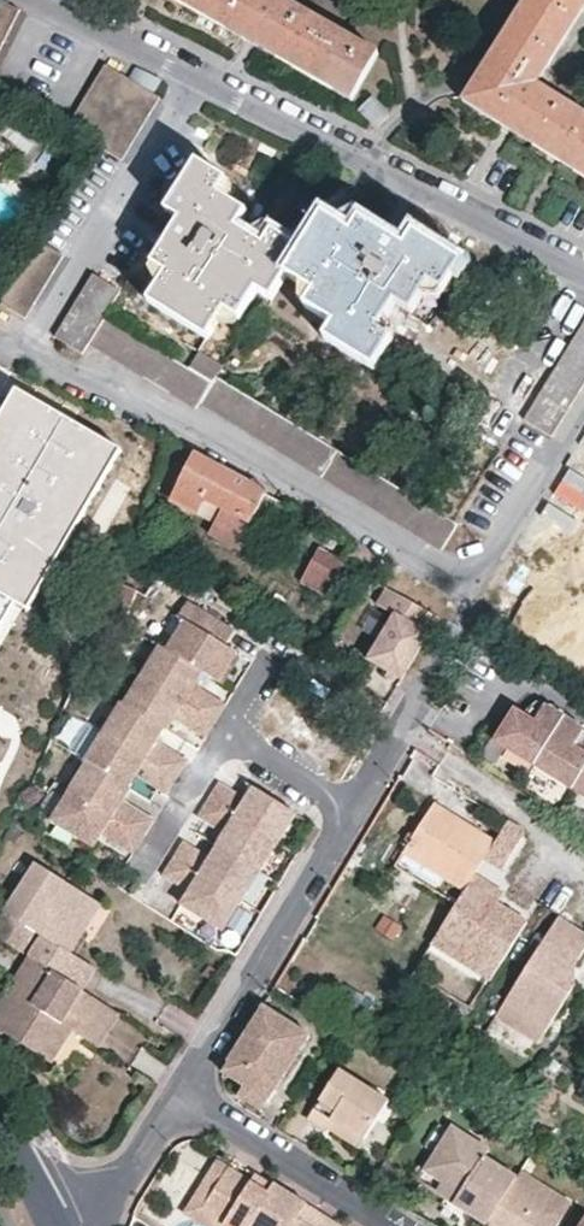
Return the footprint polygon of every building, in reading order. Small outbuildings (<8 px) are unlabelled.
[(251,42),(352,99),(378,51),(288,0),(178,0),(251,42)] [(476,79),(472,86),(465,97),(464,99),(508,126),(583,174),(583,110),(538,81),(583,6),(583,0),(525,0),(476,79)] [(16,10),(0,3),(0,45),(16,10)] [(124,156),(160,92),(104,61),(68,125),(103,144),(124,156)] [(375,125),(389,113),(372,92),(358,104),(375,125)] [(193,326),(206,335),(209,337),(227,306),(241,315),(259,285),(272,294),(285,273),(315,291),(307,304),(349,330),(340,346),(375,368),(392,340),(379,331),(395,304),(414,315),(431,287),(444,294),(462,262),(428,242),(406,247),(362,221),(353,235),(324,218),(304,249),(274,233),(269,242),(236,224),(246,208),(218,191),(226,178),(196,160),(166,210),(180,219),(153,263),(168,273),(150,300),(193,326)] [(50,192),(39,184),(35,190),(46,198),(50,192)] [(26,319),(65,255),(33,236),(0,280),(0,304),(26,319)] [(56,336),(80,353),(91,335),(103,315),(119,289),(93,274),(56,336)] [(222,363),(197,349),(186,367),(103,315),(91,335),(198,402),(203,395),(443,544),(458,519),(219,369),(222,363)] [(551,438),(583,385),(583,323),(524,421),(551,438)] [(184,341),(197,349),(206,335),(193,326),(184,341)] [(126,498),(114,459),(11,392),(0,396),(0,770),(44,690),(31,632),(17,634),(4,573),(83,551),(83,544),(105,537),(126,498)] [(245,523),(263,491),(221,468),(195,455),(176,494),(177,503),(198,514),(208,499),(225,508),(214,528),(236,539),(245,523)] [(284,503),(263,491),(245,523),(268,536),(284,503)] [(342,564),(320,552),(303,583),(326,596),(329,591),(338,571),(342,564)] [(371,579),(347,567),(344,566),(342,564),(338,571),(367,586),(371,579)] [(367,586),(338,571),(329,591),(356,605),(367,586)] [(172,602),(179,581),(154,573),(147,595),(172,602)] [(428,610),(389,588),(379,605),(399,616),(371,661),(402,679),(430,632),(439,616),(428,610)] [(234,629),(185,600),(179,611),(227,641),(234,629)] [(227,641),(179,611),(175,616),(183,621),(166,649),(201,671),(217,680),(235,651),(224,645),(227,641)] [(166,649),(159,645),(141,675),(216,719),(224,705),(226,703),(194,683),(201,671),(166,649)] [(216,719),(141,675),(123,704),(163,728),(166,730),(173,717),(205,736),(208,731),(216,719)] [(565,715),(537,698),(522,711),(514,707),(494,740),(517,755),(521,750),(554,771),(551,776),(583,796),(583,726),(565,715)] [(123,704),(121,702),(103,732),(178,777),(186,763),(188,760),(156,741),(163,728),(123,704)] [(103,732),(81,719),(64,748),(85,762),(103,732)] [(178,777),(103,732),(85,762),(88,763),(128,787),(135,774),(167,794),(170,789),(178,777)] [(554,771),(521,750),(517,755),(551,776),(554,771)] [(128,787),(88,763),(70,793),(144,837),(152,824),(154,820),(123,801),(130,789),(128,787)] [(11,784),(0,776),(0,804),(11,784)] [(296,812),(254,786),(246,799),(219,783),(217,786),(209,800),(279,841),(296,812)] [(144,837),(70,793),(53,822),(95,847),(102,835),(134,854),(136,850),(144,837)] [(279,841),(209,800),(202,812),(199,816),(226,833),(218,845),(261,871),(279,841)] [(402,849),(464,886),(473,871),(483,855),(492,839),(476,830),(472,837),(457,828),(461,821),(430,802),(402,849)] [(501,866),(520,832),(521,825),(506,816),(492,839),(483,855),(501,866)] [(476,830),(461,821),(457,828),(472,837),(476,830)] [(261,871),(218,845),(211,858),(184,842),(182,845),(174,859),(243,900),(261,871)] [(243,900),(174,859),(166,871),(164,875),(191,891),(183,904),(225,930),(243,900)] [(38,860),(0,921),(0,936),(34,957),(61,975),(82,988),(96,966),(70,949),(85,925),(75,919),(90,893),(38,860)] [(493,883),(473,871),(464,886),(431,943),(491,978),(529,918),(497,899),(486,893),(493,883)] [(497,899),(503,889),(493,883),(486,893),(497,899)] [(101,900),(90,893),(75,919),(85,925),(101,900)] [(583,945),(583,926),(559,911),(498,1013),(539,1038),(576,978),(576,958),(583,945)] [(121,1013),(82,988),(61,975),(34,957),(0,1013),(0,1026),(52,1060),(72,1029),(100,1047),(121,1013)] [(262,1001),(226,1058),(230,1061),(224,1068),(245,1084),(269,1099),(311,1032),(262,1001)] [(325,1129),(327,1126),(332,1119),(364,1140),(390,1100),(340,1067),(308,1119),(325,1129)] [(561,1088),(546,1079),(534,1099),(548,1108),(561,1088)] [(269,1099),(245,1084),(239,1094),(263,1109),(269,1099)] [(332,1119),(327,1126),(359,1147),(364,1140),(332,1119)] [(454,1204),(487,1225),(517,1178),(485,1157),(489,1149),(453,1126),(427,1168),(461,1191),(454,1204)] [(537,1145),(524,1137),(518,1148),(531,1156),(537,1145)] [(205,1210),(233,1166),(222,1159),(195,1203),(205,1210)] [(218,1218),(246,1175),(233,1166),(205,1210),(218,1218)] [(419,1180),(454,1204),(461,1191),(427,1168),(419,1180)] [(487,1225),(489,1225),(557,1225),(559,1223),(547,1215),(559,1195),(521,1171),(517,1178),(487,1225)] [(258,1174),(254,1180),(264,1186),(267,1180),(258,1174)] [(246,1175),(218,1218),(231,1225),(294,1225),(309,1202),(284,1186),(277,1182),(275,1185),(267,1180),(264,1186),(254,1180),(246,1175)] [(571,1203),(559,1195),(547,1215),(559,1223),(571,1203)] [(309,1202),(294,1225),(343,1225),(344,1224),(333,1217),(309,1202)] [(213,1225),(218,1218),(205,1210),(195,1203),(189,1211),(213,1225)] [(213,1225),(231,1225),(218,1218),(213,1225)]
